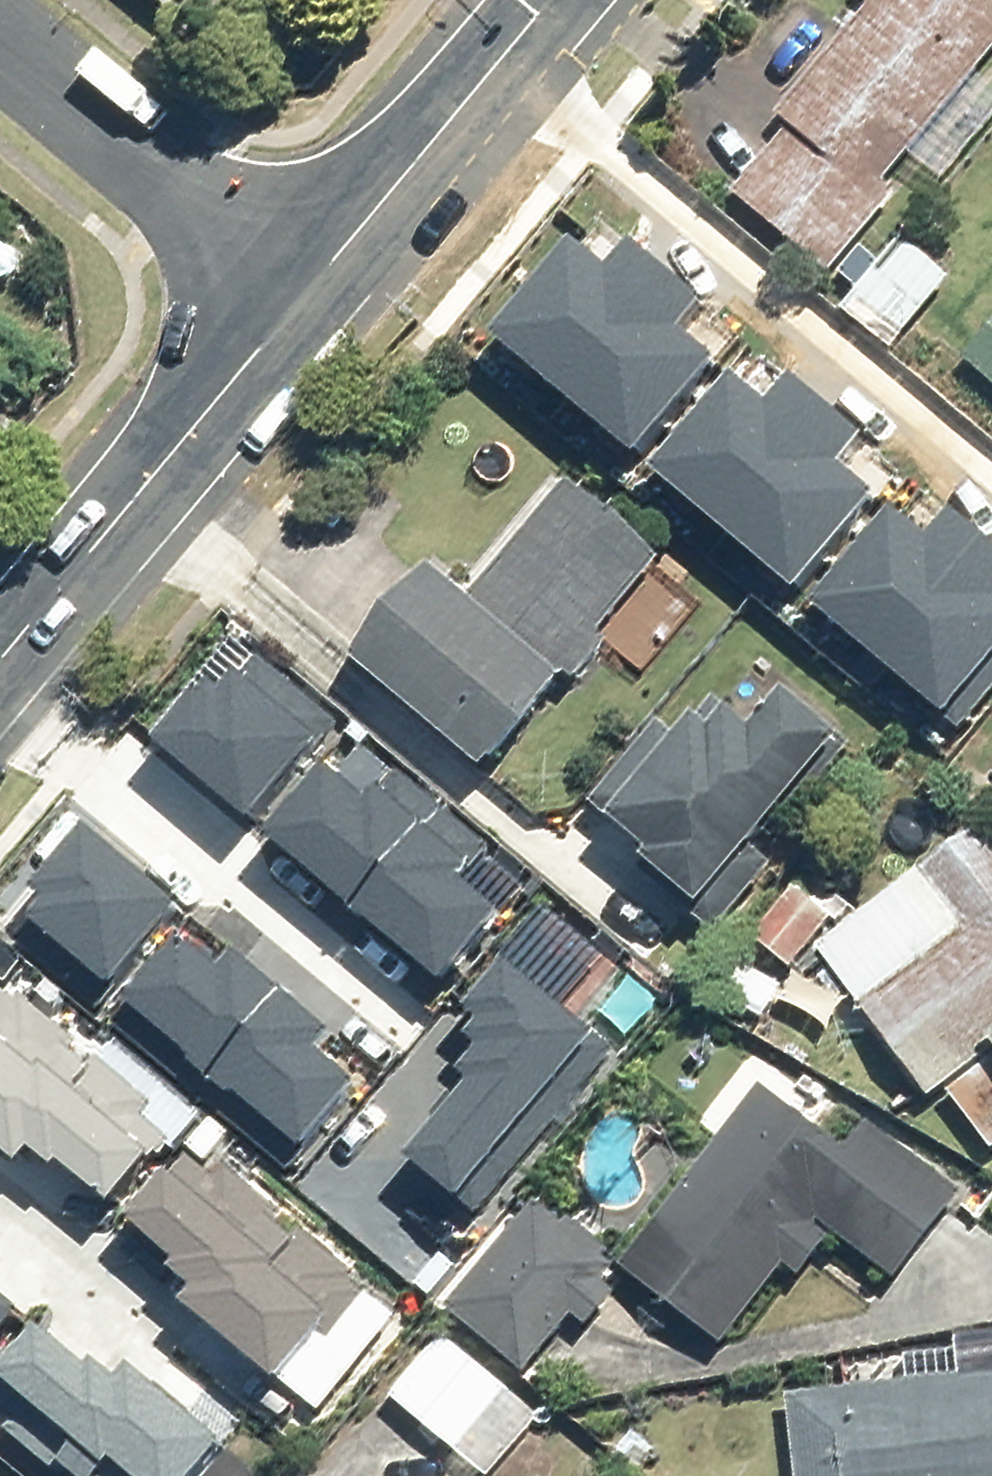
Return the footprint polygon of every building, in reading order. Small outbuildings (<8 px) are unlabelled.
[(166,22),(184,0),(140,0),(166,22)] [(714,193),(822,276),(991,57),(991,0),(864,0),(714,193)] [(577,236),(500,329),(649,452),(731,353),(689,319),(709,296),(640,240),(617,268),(577,236)] [(956,375),(991,406),(991,334),(956,375)] [(735,367),(657,460),(807,583),(888,485),(847,450),(866,427),(798,371),(774,399),(735,367)] [(481,782),(651,574),(511,461),(342,669),(481,782)] [(821,586),(970,709),(991,682),(991,522),(961,497),(937,525),(898,493),(821,586)] [(305,732),(216,659),(144,747),(233,820),(305,732)] [(657,687),(573,799),(712,903),(832,743),(773,699),(737,747),(657,687)] [(412,823),(322,750),(250,838),(339,911),(412,823)] [(181,901),(92,828),(20,916),(109,989),(181,901)] [(929,1103),(991,1060),(991,846),(989,842),(826,952),(929,1103)] [(521,917),(432,844),(360,932),(449,1005),(521,917)] [(780,968),(819,920),(791,897),(752,946),(780,968)] [(282,979),(193,906),(121,994),(210,1067),(282,979)] [(484,1052),(404,1156),(483,1216),(621,1036),(511,953),(476,998),(495,1012),(472,1043),(484,1052)] [(380,1063),(291,990),(219,1078),(308,1151),(380,1063)] [(182,1138),(0,1000),(0,1152),(27,1173),(40,1156),(121,1217),(182,1138)] [(615,1249),(732,1342),(834,1214),(896,1263),(966,1174),(883,1108),(851,1148),(756,1073),(615,1249)] [(179,1161),(134,1225),(205,1275),(174,1318),(284,1396),(360,1288),(179,1161)] [(533,1373),(602,1274),(517,1215),(448,1314),(533,1373)] [(25,1336),(0,1370),(0,1394),(9,1401),(0,1413),(0,1431),(64,1475),(201,1475),(222,1446),(142,1388),(127,1409),(25,1336)] [(506,1399),(434,1341),(386,1399),(458,1457),(506,1399)] [(808,1475),(991,1475),(991,1377),(798,1400),(808,1475)]
